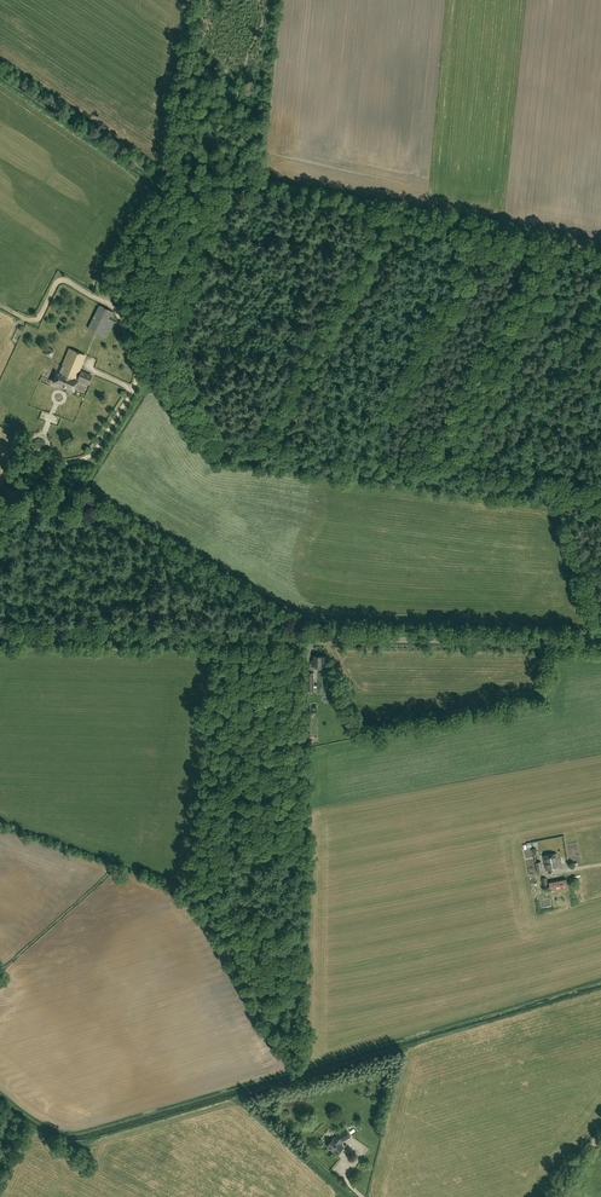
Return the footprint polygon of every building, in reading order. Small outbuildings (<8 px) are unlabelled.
[(101,335),(113,312),(100,305),(88,328),(101,335)] [(75,381),(85,356),(69,349),(59,374),(56,373),(52,382),(73,391),(77,382),(75,381)] [(92,375),(81,370),(77,380),(88,385),(92,375)] [(326,656),(324,656),(315,655),(315,659),(312,659),(312,665),(314,665),(314,668),(322,669),(323,666),(325,666),(326,656)] [(559,868),(558,861),(557,853),(544,856),(546,870),(559,868)] [(567,878),(549,882),(550,891),(568,888),(567,878)] [(327,1146),(330,1148),(329,1149),(333,1152),(334,1151),(337,1154),(343,1147),(340,1144),(342,1141),(350,1136),(346,1130),(337,1135),(334,1139),(333,1138),(327,1146)]
